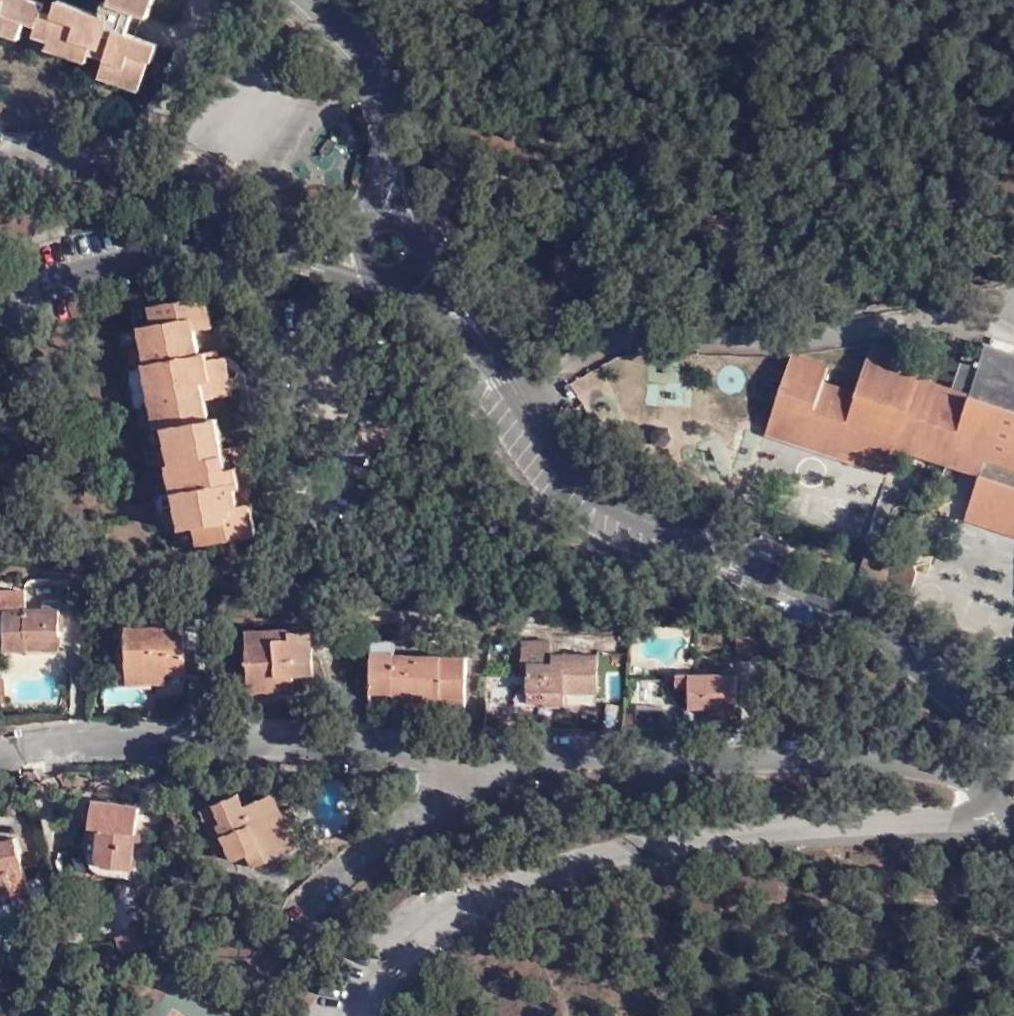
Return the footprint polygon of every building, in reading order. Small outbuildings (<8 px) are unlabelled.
[(24,40),(29,26),(38,29),(37,39),(54,43),(72,50),(69,59),(90,65),(94,55),(109,60),(104,81),(124,89),(127,81),(143,88),(159,47),(131,36),(134,28),(137,15),(144,17),(152,19),(158,0),(114,0),(113,6),(107,5),(102,17),(59,4),(55,16),(44,13),(45,5),(34,0),(0,0),(0,31),(24,40)] [(141,30),(144,17),(137,15),(134,28),(141,30)] [(72,50),(54,43),(51,52),(69,59),(72,50)] [(127,81),(124,89),(140,96),(143,88),(127,81)] [(169,281),(154,282),(155,296),(159,335),(151,337),(161,400),(167,399),(174,399),(178,436),(171,437),(165,438),(170,466),(172,466),(179,465),(183,502),(190,501),(202,500),(204,518),(252,512),(246,464),(252,463),(249,440),(243,441),(241,426),(216,428),(212,397),(205,397),(203,377),(222,374),(221,358),(230,358),(226,333),(222,333),(221,326),(203,327),(200,303),(216,301),(210,267),(169,272),(169,281)] [(169,272),(153,274),(154,282),(169,281),(169,272)] [(159,335),(155,296),(145,297),(151,337),(159,335)] [(932,349),(895,388),(873,410),(856,414),(792,397),(785,418),(853,440),(908,458),(914,441),(919,425),(983,445),(999,394),(1013,399),(1013,340),(1002,336),(997,353),(981,347),(968,381),(937,371),(942,352),(932,349)] [(867,399),(919,345),(889,336),(872,385),(840,374),(844,359),(810,346),(797,384),(851,398),(867,399)] [(161,400),(151,337),(145,338),(155,400),(161,400)] [(932,349),(919,345),(867,399),(851,398),(797,384),(792,397),(856,414),(873,410),(895,388),(932,349)] [(231,373),(230,358),(221,358),(222,374),(231,373)] [(999,394),(983,445),(1004,452),(1013,456),(1013,399),(999,394)] [(167,399),(171,437),(178,436),(174,399),(167,399)] [(904,468),(908,458),(853,440),(785,418),(782,428),(904,468)] [(919,425),(914,441),(997,469),(1004,452),(983,445),(919,425)] [(1004,452),(997,469),(986,503),(1013,512),(1013,456),(1004,452)] [(176,503),(183,502),(179,465),(172,466),(176,503)] [(193,520),(204,518),(202,500),(190,501),(193,520)] [(983,513),(1013,524),(1013,512),(986,503),(983,513)] [(879,549),(872,572),(925,588),(932,566),(923,549),(913,549),(901,539),(879,549)] [(7,655),(34,655),(34,639),(60,640),(59,609),(28,609),(28,590),(1,590),(1,617),(8,617),(7,655)] [(137,667),(157,667),(158,659),(190,659),(190,612),(137,610),(137,667)] [(250,618),(251,670),(298,670),(298,664),(314,664),(314,623),(293,622),(294,628),(275,628),(274,618),(250,618)] [(548,678),(599,680),(602,642),(559,640),(559,629),(526,626),(525,652),(533,652),(530,687),(547,689),(548,678)] [(424,680),(466,682),(469,641),(374,638),(373,681),(395,681),(395,676),(406,675),(406,688),(424,689),(424,680)] [(34,639),(34,655),(61,654),(60,640),(34,639)] [(694,695),(716,696),(744,699),(746,698),(746,664),(682,661),(681,674),(693,675),(694,695)] [(298,670),(251,670),(251,681),(297,680),(298,670)] [(465,692),(466,682),(424,680),(424,689),(465,692)] [(744,699),(716,696),(717,708),(744,710),(744,699)] [(638,706),(668,706),(668,698),(638,697),(638,706)] [(637,720),(667,721),(668,706),(638,706),(637,720)] [(105,804),(99,831),(131,839),(141,788),(98,777),(93,801),(105,804)] [(297,839),(289,820),(278,825),(270,807),(281,802),(274,787),(243,799),(236,786),(199,799),(212,826),(221,822),(234,851),(249,846),(255,857),(297,839)] [(86,828),(99,831),(105,804),(93,801),(86,828)] [(278,825),(289,820),(281,802),(270,807),(278,825)] [(0,825),(0,884),(26,877),(13,821),(0,825)] [(8,888),(11,902),(31,897),(26,877),(0,884),(0,890),(8,888)] [(112,922),(121,937),(142,927),(135,911),(112,922)]
